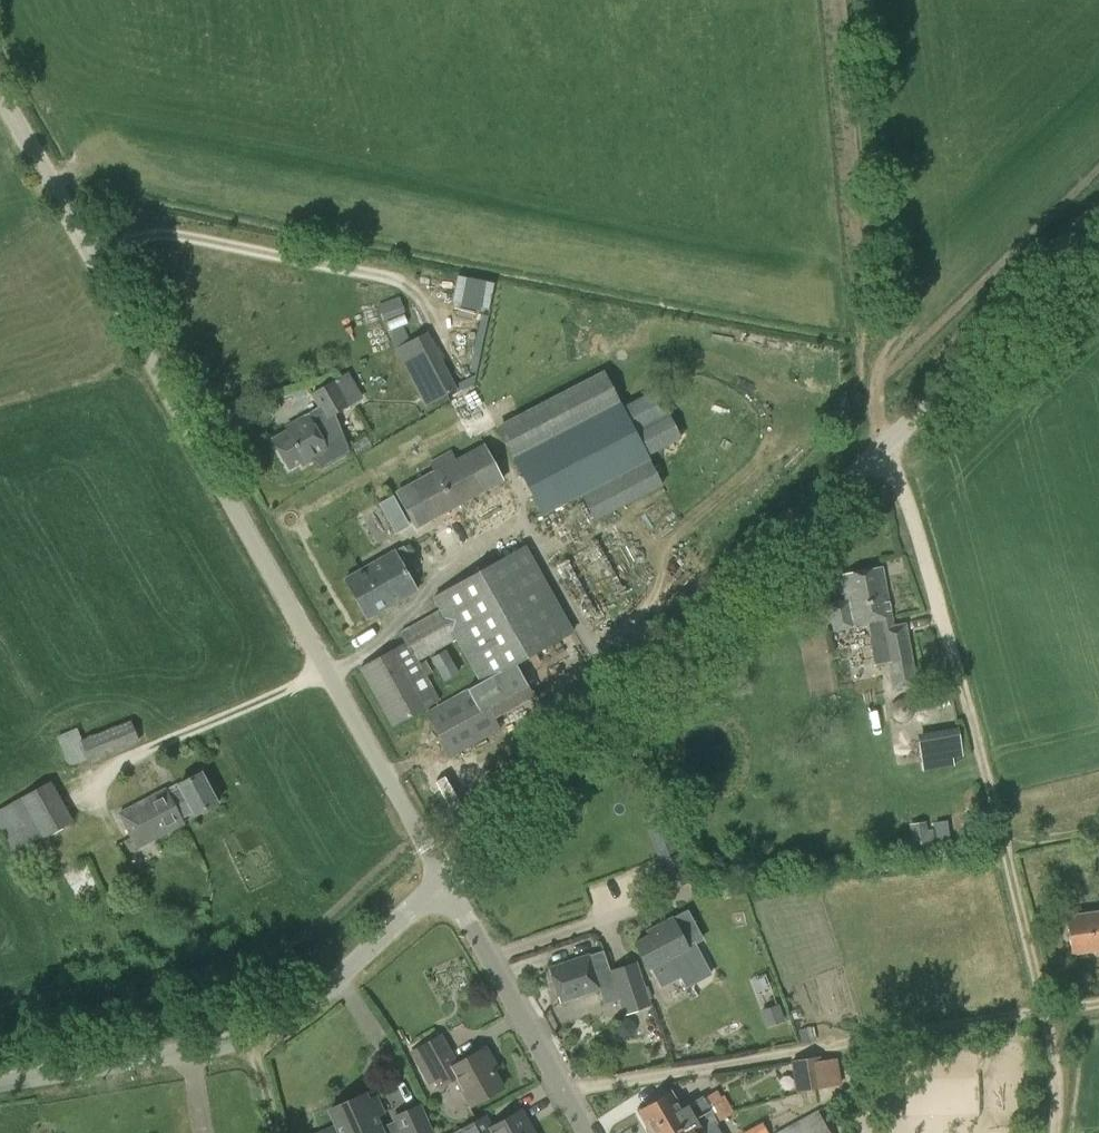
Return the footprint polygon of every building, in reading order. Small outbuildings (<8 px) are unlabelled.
[(452,302),(490,309),(495,280),(458,273),(452,302)] [(390,342),(413,338),(406,298),(383,302),(390,342)] [(427,332),(395,349),(425,407),(457,390),(427,332)] [(542,516),(650,460),(648,456),(635,431),(604,370),(495,426),(542,516)] [(323,420),(347,406),(333,382),(309,396),(323,420)] [(665,415),(635,431),(648,456),(677,441),(681,439),(668,414),(665,415)] [(301,467),(326,452),(305,416),(292,424),(294,427),(270,441),(287,470),(299,464),(301,467)] [(415,529),(503,481),(483,443),(394,491),(415,529)] [(378,502),(395,532),(410,524),(394,493),(378,502)] [(516,665),(574,632),(525,545),(432,597),(439,610),(399,632),(405,642),(358,669),(392,728),(440,701),(426,676),(432,673),(426,660),(420,663),(418,660),(456,641),(479,683),(468,689),(467,688),(426,711),(452,758),(501,730),(492,714),(531,692),(525,682),(516,665)] [(365,618),(415,590),(408,577),(417,572),(403,547),(344,581),(365,618)] [(893,627),(882,567),(840,575),(844,600),(827,603),(833,632),(880,623),(892,688),(915,684),(904,625),(893,627)] [(444,682),(459,673),(446,649),(430,658),(444,682)] [(139,742),(130,720),(80,740),(90,762),(139,742)] [(923,762),(962,753),(957,732),(918,741),(923,762)] [(166,794),(180,819),(192,813),(193,816),(217,803),(201,773),(177,786),(178,788),(166,794)] [(180,819),(166,794),(163,789),(118,812),(138,849),(183,826),(180,819)] [(0,810),(0,829),(15,855),(41,840),(18,800),(0,810)] [(927,830),(926,821),(908,824),(912,852),(936,849),(933,829),(927,830)] [(670,891),(691,882),(679,852),(658,861),(670,891)] [(1098,949),(1098,911),(1065,916),(1071,953),(1098,949)] [(709,975),(693,944),(686,947),(670,917),(655,925),(658,930),(633,943),(648,969),(650,968),(654,974),(661,976),(676,969),(685,987),(709,975)] [(600,988),(600,987),(613,982),(609,971),(596,975),(589,954),(548,968),(560,1001),(600,988)] [(613,982),(616,989),(641,981),(635,962),(609,970),(609,971),(613,982)] [(650,1005),(641,981),(616,989),(624,1014),(650,1005)] [(455,1078),(470,1105),(503,1087),(495,1071),(493,1072),(488,1062),(491,1060),(484,1048),(456,1063),(441,1036),(416,1049),(437,1087),(455,1078)] [(838,1085),(834,1060),(817,1063),(817,1060),(795,1064),(800,1091),(838,1085)] [(709,1110),(723,1102),(718,1092),(703,1100),(702,1098),(681,1110),(670,1091),(638,1110),(651,1132),(667,1132),(709,1110)] [(419,1107),(393,1118),(394,1121),(379,1127),(375,1116),(382,1113),(375,1097),(368,1100),(365,1093),(329,1109),(336,1127),(322,1132),(430,1132),(419,1107)] [(709,1110),(667,1132),(695,1132),(715,1121),(730,1114),(723,1102),(709,1110)] [(519,1110),(493,1124),(488,1115),(460,1129),(462,1132),(531,1132),(519,1110)] [(817,1111),(776,1132),(829,1132),(817,1111)]
